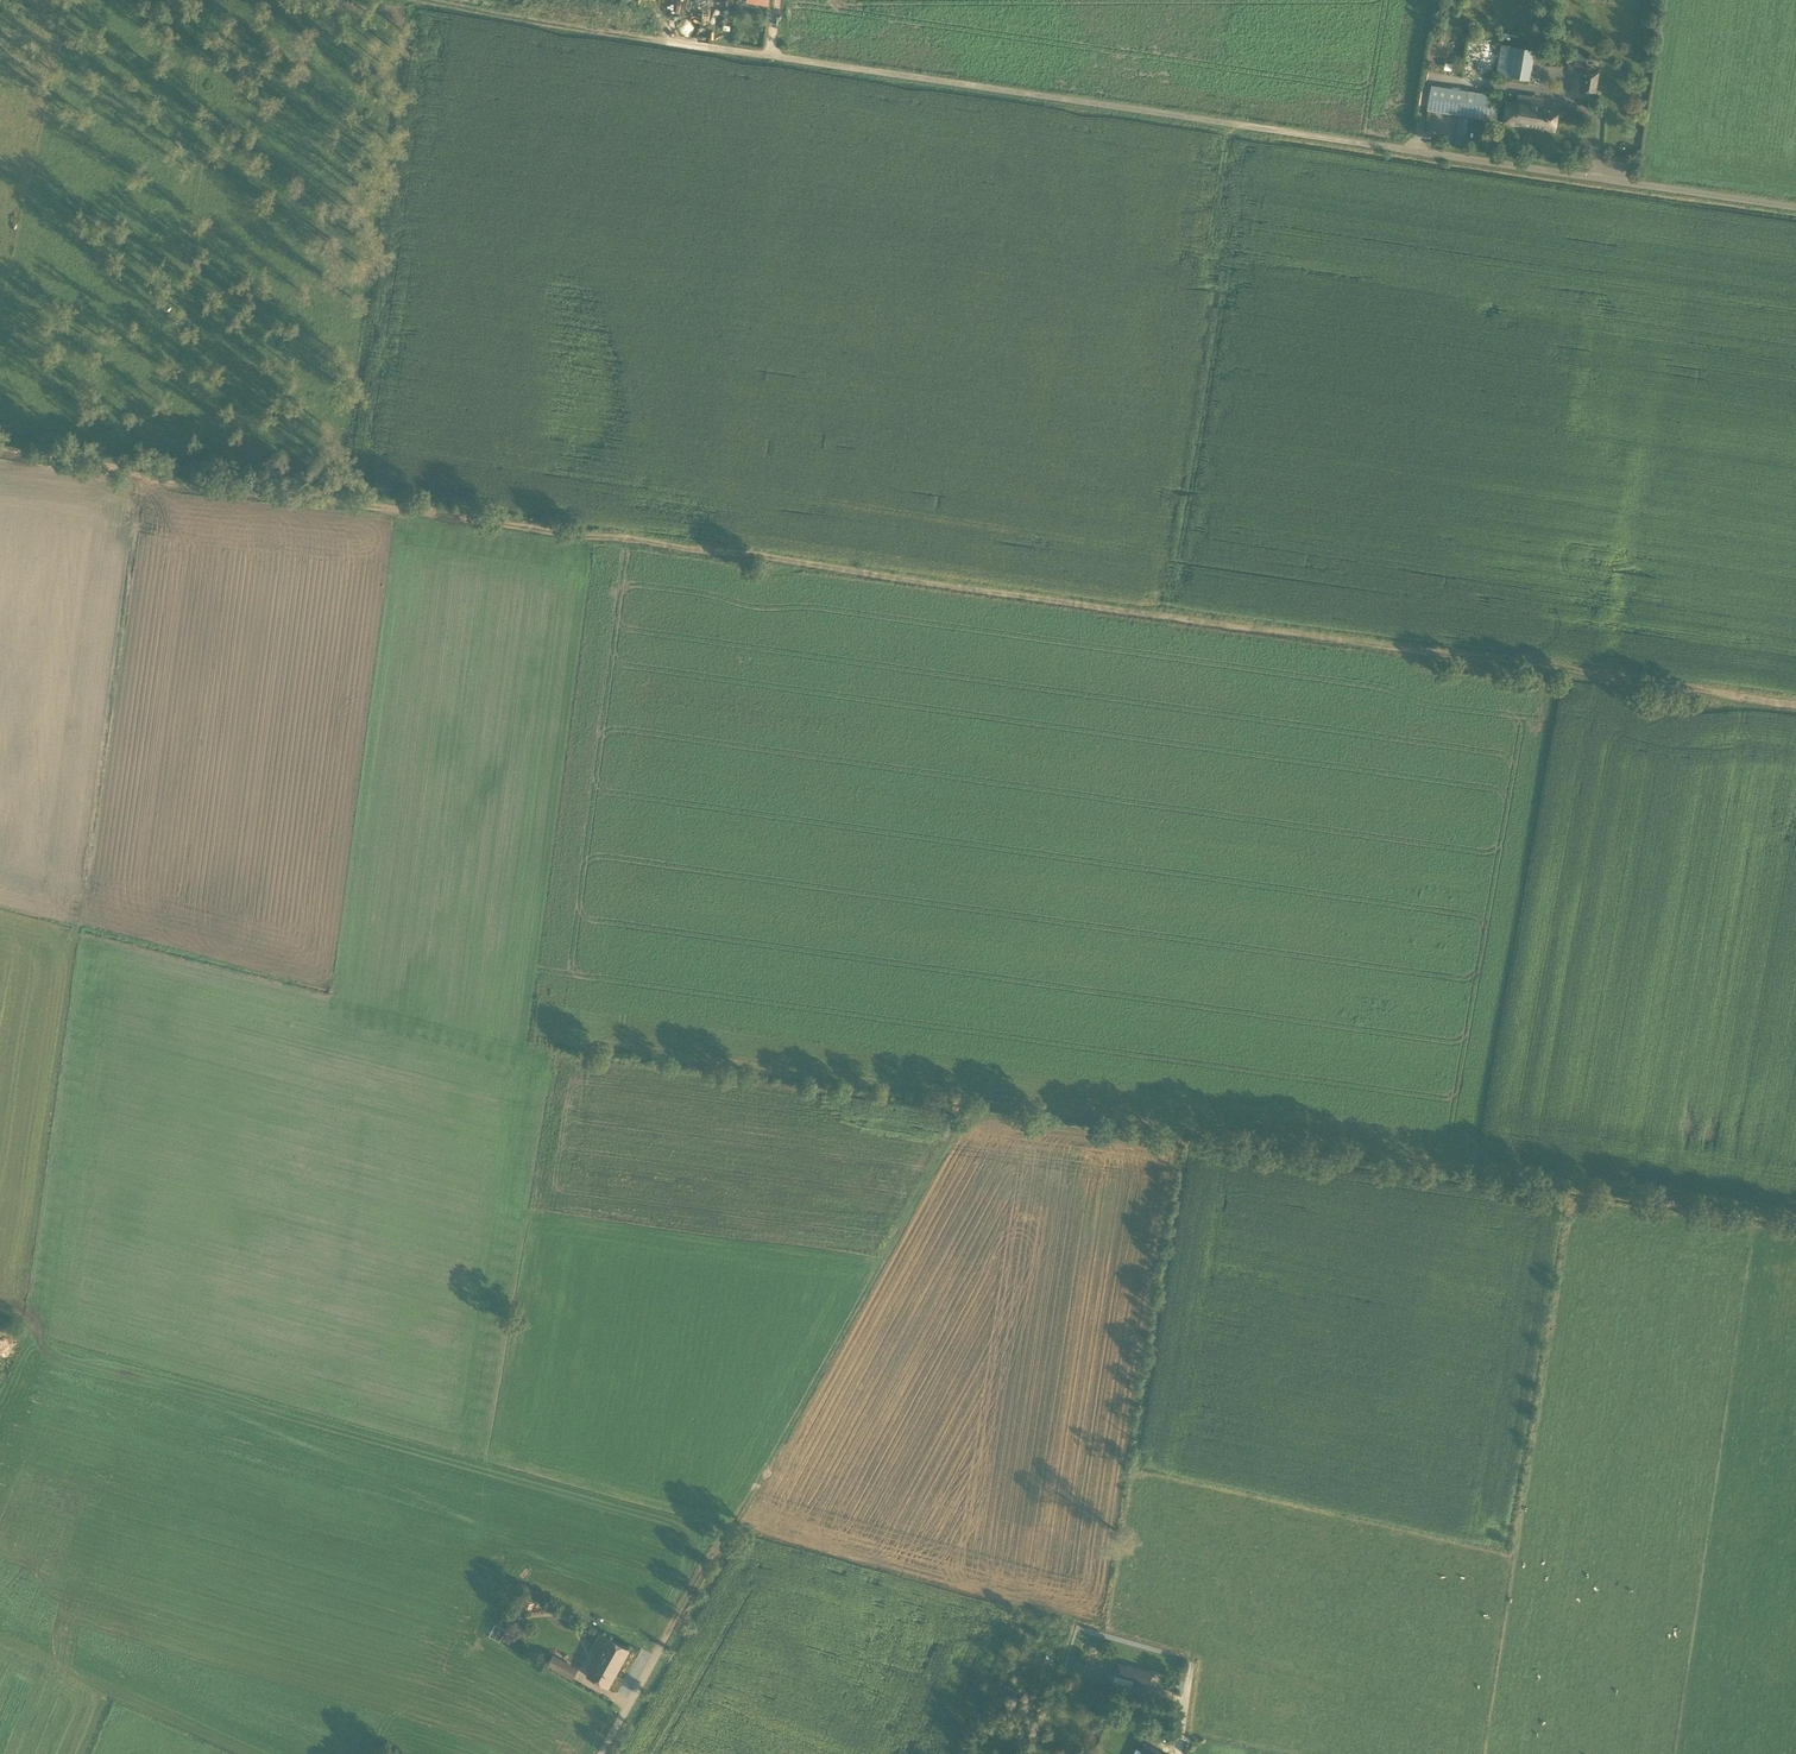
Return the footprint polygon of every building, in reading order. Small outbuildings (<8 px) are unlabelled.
[(662,11),(664,0),(615,0),(615,3),(662,11)] [(1496,74),(1509,77),(1514,49),(1501,46),(1496,74)] [(1581,91),(1595,94),(1599,72),(1585,70),(1581,91)] [(1432,86),(1427,110),(1488,120),(1492,95),(1432,86)] [(1539,108),(1539,105),(1516,102),(1516,104),(1508,103),(1505,123),(1513,124),(1513,125),(1520,126),(1520,125),(1554,130),(1557,110),(1539,108)] [(587,1676),(607,1687),(627,1650),(598,1635),(590,1650),(599,1654),(587,1676)] [(578,1669),(554,1655),(547,1666),(571,1680),(578,1669)] [(1115,1675),(1112,1684),(1130,1689),(1133,1680),(1148,1684),(1151,1673),(1116,1663),(1113,1674),(1115,1675)]
